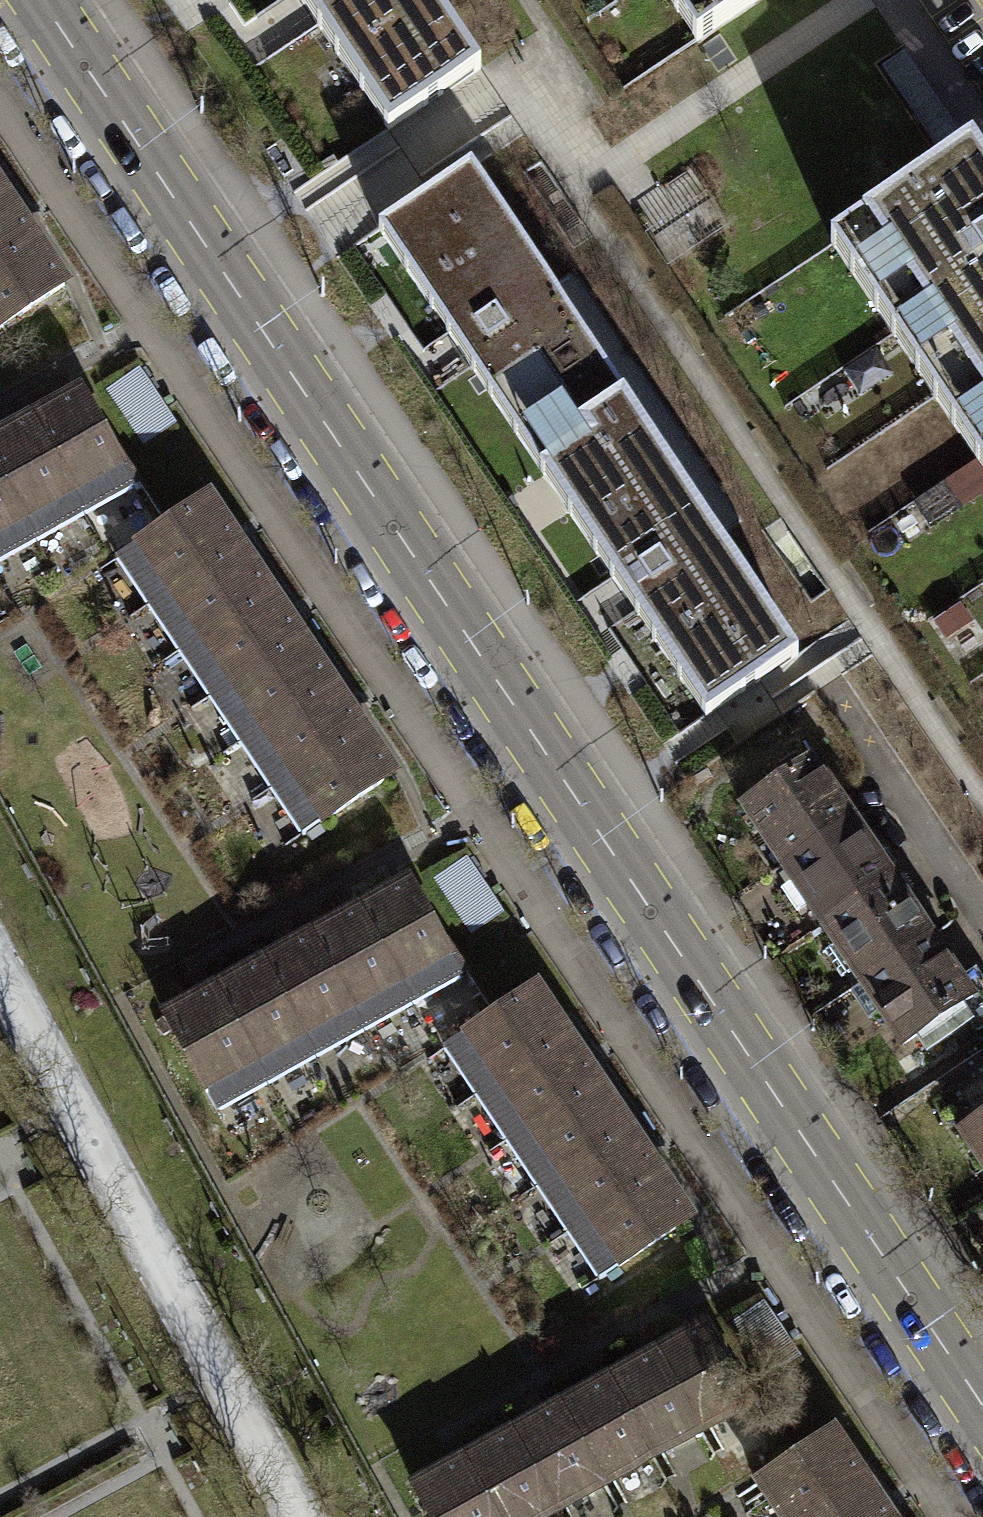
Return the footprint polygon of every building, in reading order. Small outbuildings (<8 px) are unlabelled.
[(379,128),(472,67),(427,0),(293,0),(379,128)] [(687,40),(747,0),(660,0),(687,40)] [(831,244),(934,397),(982,364),(982,171),(970,151),(831,244)] [(583,427),(624,399),(468,168),(378,229),(542,473),(592,439),(583,427)] [(23,238),(0,203),(0,253),(23,238)] [(54,284),(23,238),(0,253),(0,320),(54,284)] [(934,397),(982,470),(982,364),(934,397)] [(130,367),(97,388),(133,445),(166,424),(130,367)] [(125,487),(72,392),(23,419),(76,514),(125,487)] [(542,473),(704,715),(795,654),(624,399),(583,427),(592,439),(542,473)] [(23,419),(0,432),(0,492),(27,541),(76,514),(23,419)] [(0,492),(0,555),(27,541),(0,492)] [(138,601),(226,542),(196,496),(107,555),(138,601)] [(169,647),(257,588),(226,542),(138,601),(169,647)] [(200,693),(288,634),(257,588),(169,647),(200,693)] [(231,740),(319,681),(288,634),(200,693),(231,740)] [(262,786),(350,727),(319,681),(231,740),(262,786)] [(293,832),(381,773),(350,727),(262,786),(293,832)] [(782,865),(850,820),(810,759),(741,804),(782,865)] [(820,923),(889,877),(850,820),(782,865),(792,880),(782,887),(797,910),(807,904),(820,923)] [(460,857),(425,879),(460,934),(495,912),(460,857)] [(862,982),(929,937),(889,877),(820,923),(833,943),(823,950),(842,977),(853,969),(862,982)] [(454,976),(402,881),(352,908),(405,1003),(454,976)] [(405,1003),(352,908),(303,935),(355,1030),(405,1003)] [(355,1030),(303,935),(254,962),(306,1057),(355,1030)] [(902,1045),(971,999),(929,937),(862,982),(851,989),(870,1018),(880,1011),(902,1045)] [(306,1057),(254,962),(204,989),(257,1084),(306,1057)] [(467,1092),(556,1032),(525,986),(436,1046),(467,1092)] [(257,1084),(204,989),(155,1016),(207,1111),(257,1084)] [(498,1138),(587,1078),(556,1032),(467,1092),(498,1138)] [(530,1184),(618,1125),(587,1078),(498,1138),(530,1184)] [(960,1130),(982,1164),(982,1114),(960,1130)] [(561,1230),(649,1171),(618,1125),(530,1184),(561,1230)] [(592,1276),(680,1217),(649,1171),(561,1230),(592,1276)] [(757,1298),(722,1320),(758,1378),(793,1356),(757,1298)] [(699,1324),(650,1351),(692,1426),(741,1399),(699,1324)] [(650,1351),(601,1378),(643,1453),(692,1426),(650,1351)] [(601,1378),(552,1405),(594,1480),(643,1453),(601,1378)] [(552,1405),(503,1432),(545,1507),(594,1480),(552,1405)] [(853,1476),(822,1430),(751,1477),(777,1516),(791,1516),(853,1476)] [(455,1459),(487,1516),(528,1516),(545,1507),(503,1432),(455,1459)] [(406,1487),(422,1516),(487,1516),(455,1459),(406,1487)] [(853,1476),(791,1516),(881,1516),(853,1476)]
